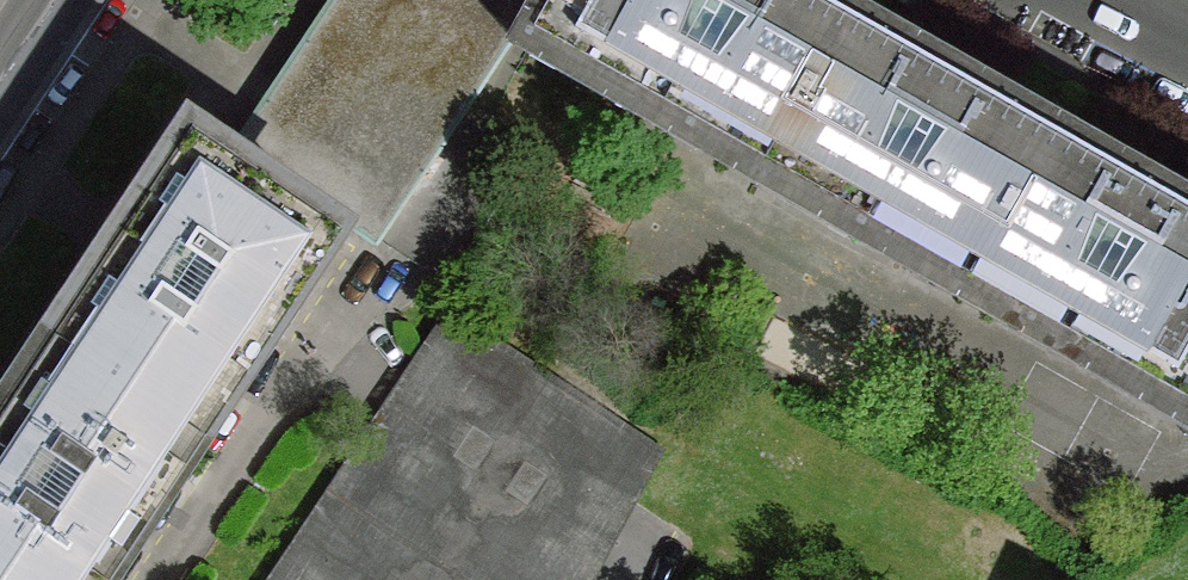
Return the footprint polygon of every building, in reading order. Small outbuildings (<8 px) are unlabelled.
[(240,168),(329,230),(339,219),(373,244),(513,33),(522,5),(522,0),(354,0),(240,168)] [(522,5),(513,33),(537,39),(558,0),(522,0),(522,5)] [(767,166),(845,25),(800,0),(558,0),(537,39),(767,166)] [(1050,142),(845,25),(767,166),(971,285),(1050,142)] [(229,160),(196,137),(58,345),(194,439),(329,230),(240,168),(229,160)] [(1050,142),(971,285),(1187,406),(1187,218),(1050,142)] [(451,312),(420,358),(635,504),(664,451),(451,312)] [(194,439),(58,345),(0,432),(0,579),(99,579),(194,439)] [(367,433),(586,579),(593,579),(613,542),(635,504),(420,358),(392,397),(375,422),(367,433)] [(367,433),(290,552),(331,579),(586,579),(367,433)] [(271,579),(331,579),(290,552),(271,579)]
